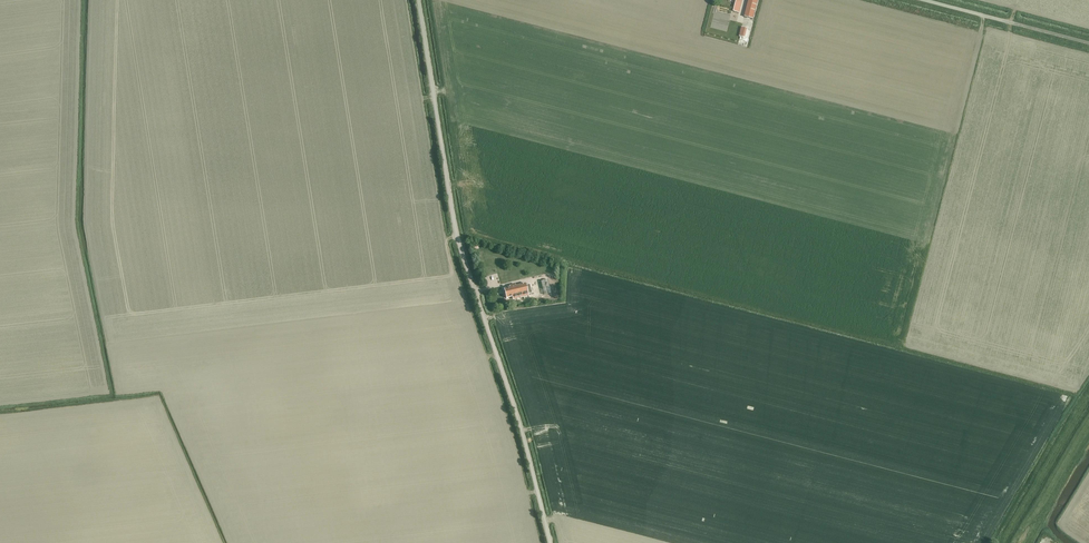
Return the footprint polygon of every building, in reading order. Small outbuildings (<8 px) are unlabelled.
[(736,1),(733,11),(739,13),(742,2),(739,1),(739,0),(736,0),(736,1)] [(752,24),(758,0),(749,0),(743,22),(752,24)] [(542,298),(552,295),(548,279),(538,281),(538,282),(534,283),(537,294),(534,295),(535,299),(542,298)] [(512,297),(513,299),(528,296),(526,284),(504,290),(506,299),(512,297)]
